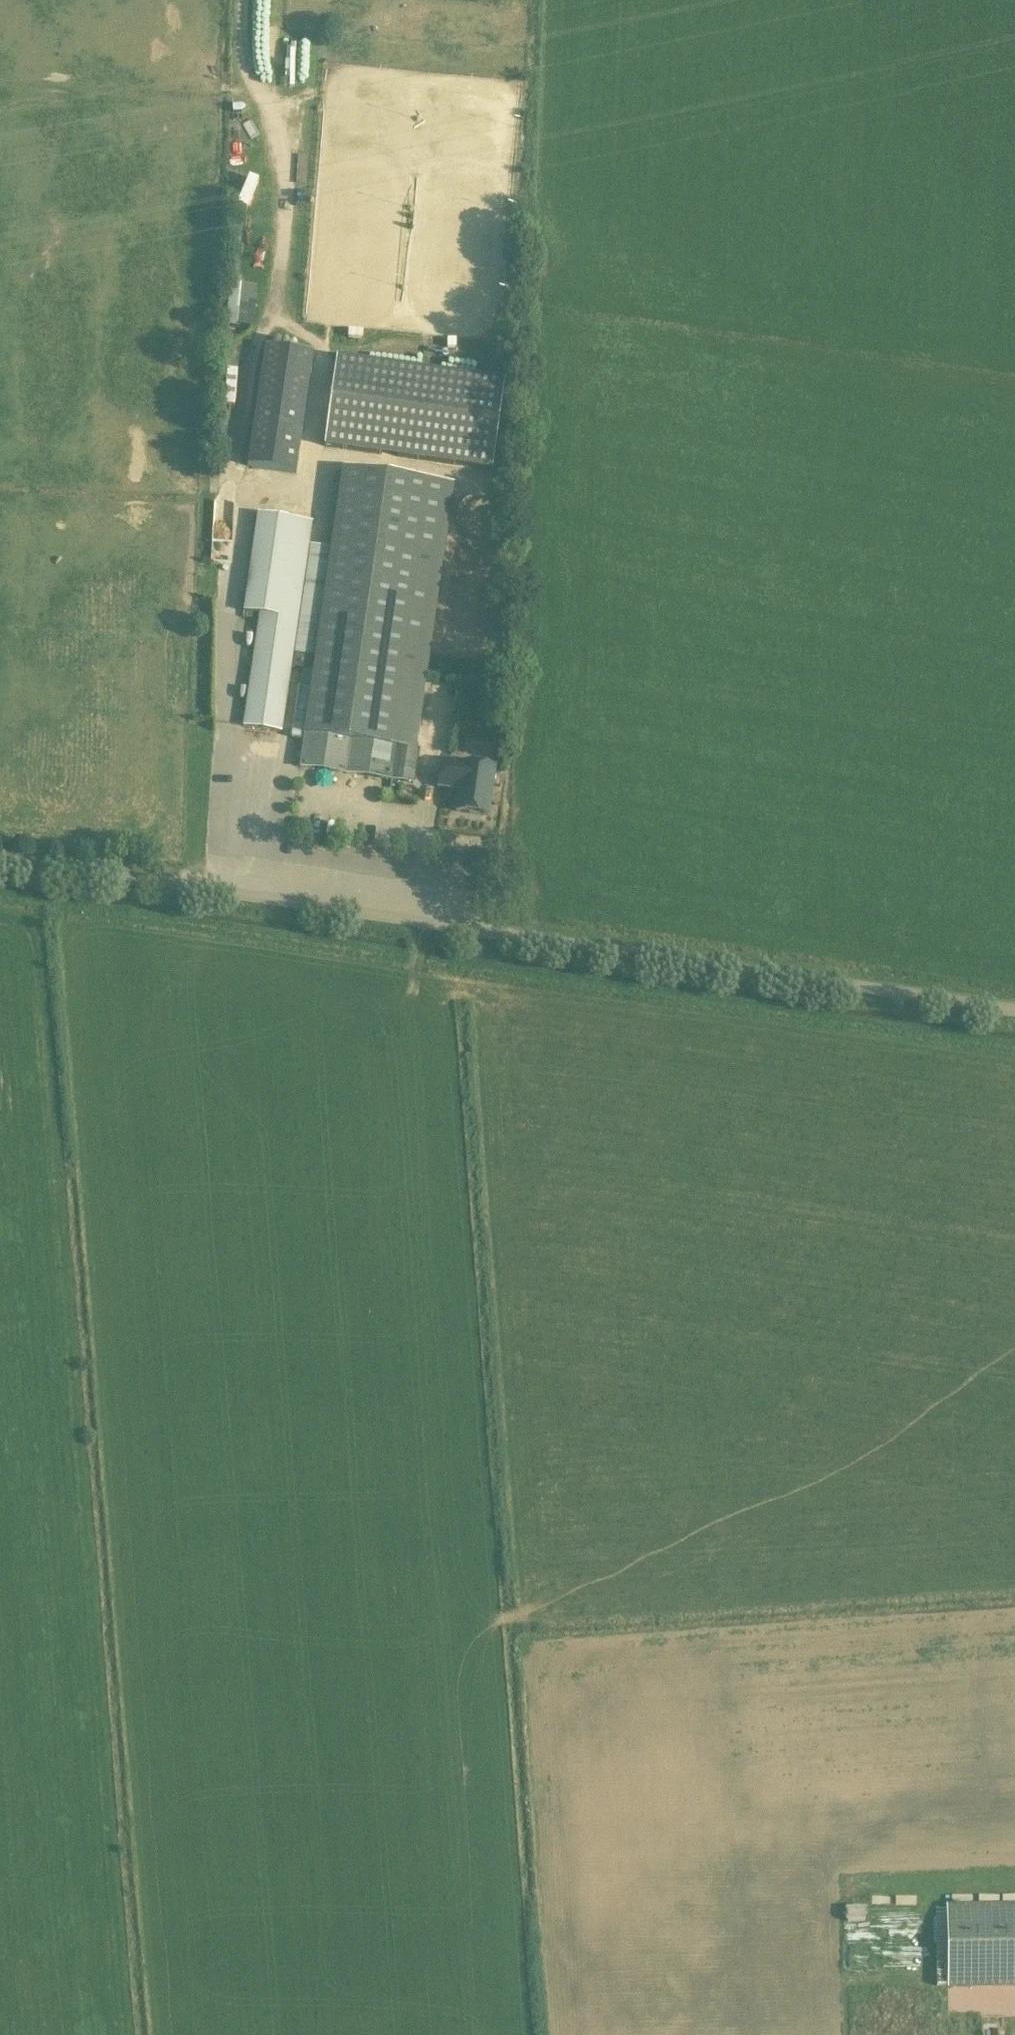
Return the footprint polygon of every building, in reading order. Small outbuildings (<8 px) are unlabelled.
[(235,329),(240,280),(230,279),(225,328),(235,329)] [(295,473),(313,354),(265,346),(247,466),(295,473)] [(324,447),(491,470),(504,381),(336,357),(324,447)] [(259,614),(243,726),(281,731),(290,667),(301,669),(299,685),(311,687),(304,735),(300,768),(413,783),(417,750),(415,750),(453,484),(342,468),(329,561),(307,558),(312,522),(257,515),(244,612),(259,614)] [(462,764),(441,761),(437,788),(458,791),(455,812),(488,817),(495,768),(462,764)] [(1014,1986),(1014,1906),(946,1907),(947,1987),(981,1986),(1014,1986)]
